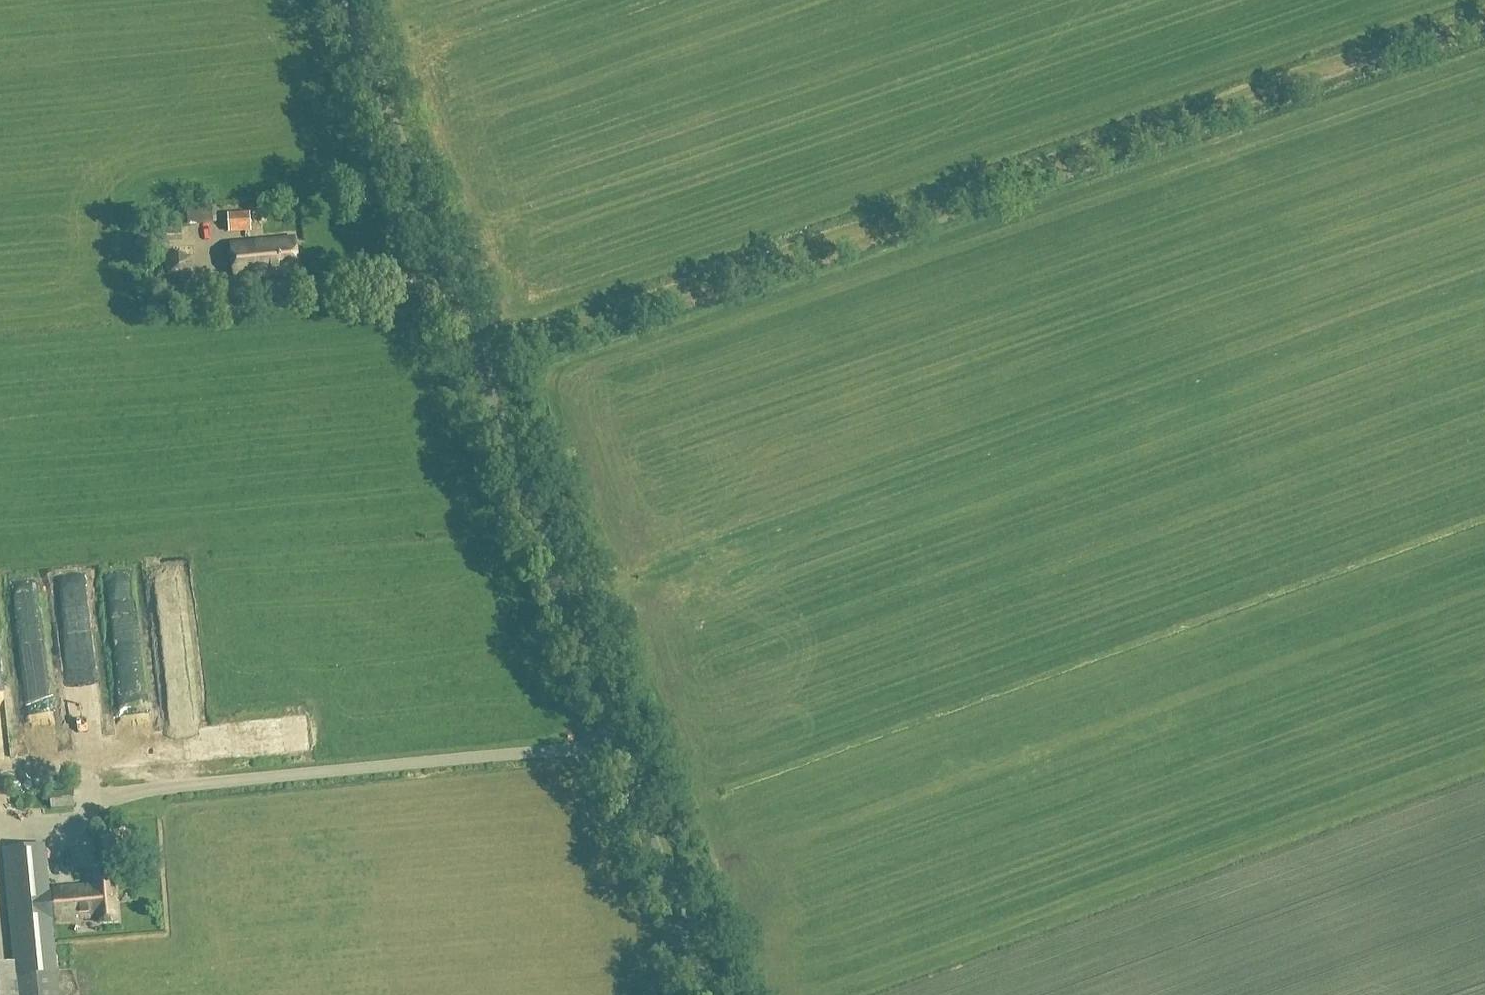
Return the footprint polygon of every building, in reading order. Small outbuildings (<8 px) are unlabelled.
[(228,234),(248,232),(249,213),(225,214),(228,234)] [(163,250),(164,244),(179,243),(180,227),(134,229),(135,252),(163,250)] [(233,280),(297,274),(294,239),(229,245),(233,280)] [(163,263),(164,275),(175,280),(179,283),(191,274),(190,257),(173,253),(163,263)] [(203,735),(202,696),(172,697),(174,747),(193,746),(193,735),(203,735)] [(14,746),(14,732),(0,732),(0,746),(14,746)] [(11,749),(0,749),(0,764),(11,765),(11,749)] [(72,790),(49,792),(50,809),(74,808),(72,790)] [(99,830),(101,851),(115,849),(113,828),(99,830)] [(11,964),(0,964),(0,994),(58,994),(53,921),(96,919),(96,925),(115,923),(111,871),(93,873),(94,886),(47,889),(45,846),(4,849),(11,964)]
